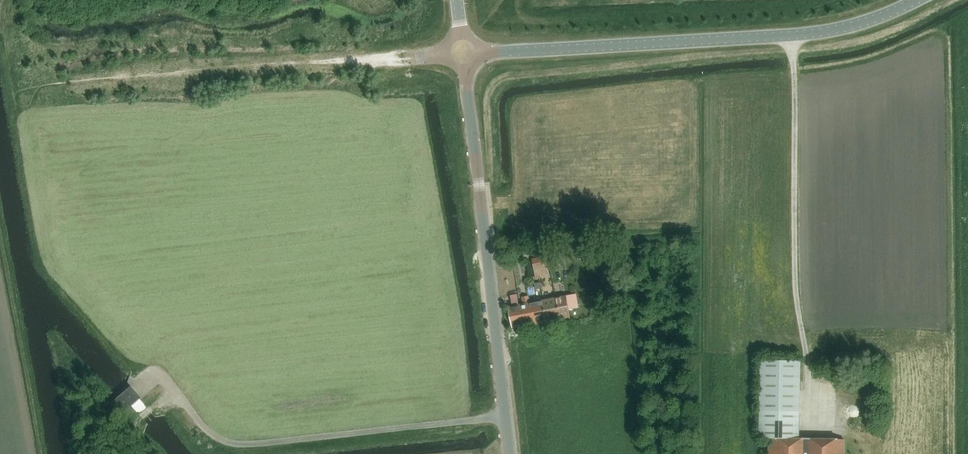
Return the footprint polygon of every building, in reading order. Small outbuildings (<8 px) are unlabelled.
[(577,245),(568,247),(570,259),(576,258),(576,254),(578,254),(577,245)] [(519,254),(511,255),(512,263),(521,261),(519,254)] [(535,269),(546,267),(544,256),(533,258),(535,269)] [(507,258),(498,259),(500,266),(508,265),(507,258)] [(607,259),(590,261),(591,267),(607,265),(607,259)] [(521,303),(520,303),(518,293),(511,294),(513,304),(509,305),(513,326),(523,324),(522,315),(523,315),(521,303)] [(571,315),(570,310),(579,308),(577,294),(567,295),(567,294),(556,296),(559,308),(560,308),(562,317),(571,315)] [(532,313),(530,301),(528,295),(522,296),(523,302),(521,303),(523,315),(522,315),(523,324),(537,321),(536,312),(532,313)] [(548,320),(562,317),(560,308),(559,308),(556,296),(544,298),(548,320)] [(537,321),(548,320),(544,298),(530,301),(532,313),(536,312),(537,321)] [(769,439),(769,453),(845,453),(845,438),(800,437),(802,361),(761,360),(759,439),(769,439)] [(112,401),(123,412),(140,397),(130,386),(112,401)]
